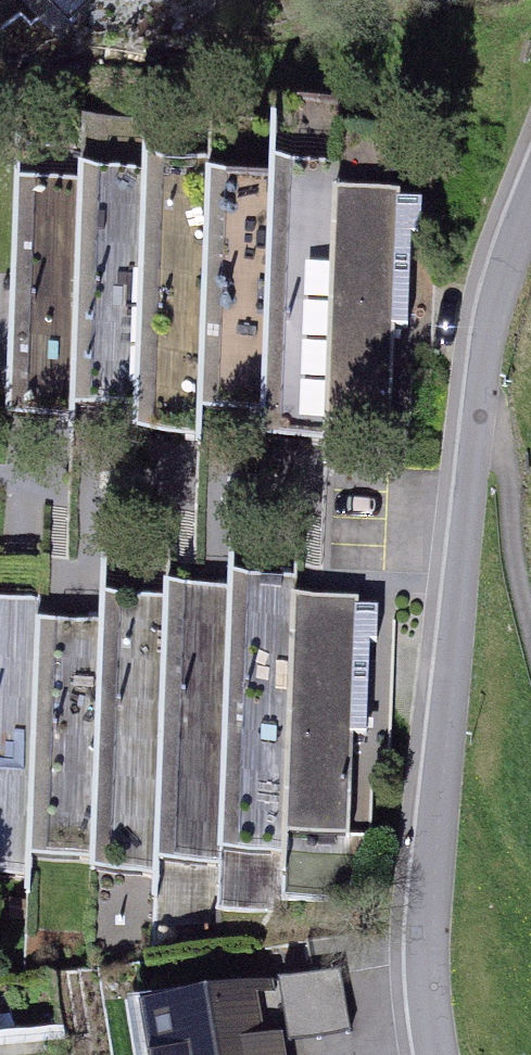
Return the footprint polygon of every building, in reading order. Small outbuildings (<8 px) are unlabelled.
[(96,51),(154,0),(52,0),(96,51)] [(0,167),(0,440),(398,443),(401,170),(0,167)] [(0,605),(0,884),(332,892),(339,613),(0,605)] [(286,954),(289,1016),(345,1012),(342,951),(286,954)] [(177,1054),(292,1054),(266,1007),(177,1054)] [(0,1028),(0,1054),(48,1054),(43,1022),(0,1028)]
